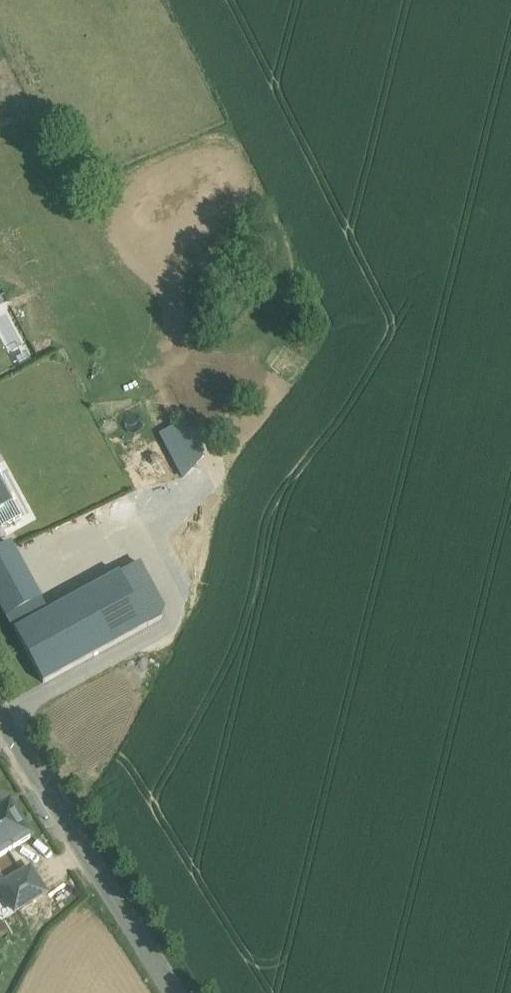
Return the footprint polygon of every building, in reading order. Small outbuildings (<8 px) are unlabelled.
[(180,474),(206,462),(185,420),(159,433),(180,474)] [(8,537),(1,522),(15,515),(0,482),(0,540),(8,537)] [(31,839),(10,807),(0,813),(0,858),(31,839)]
